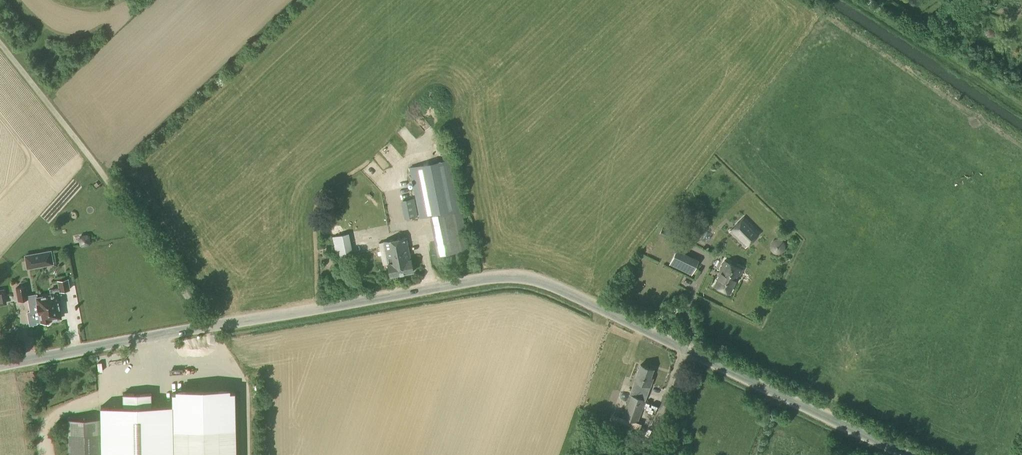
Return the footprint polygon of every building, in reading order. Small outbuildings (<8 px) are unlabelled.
[(469,249),(450,160),(409,168),(419,218),(429,216),(437,256),(469,249)] [(368,211),(374,223),(387,217),(380,204),(368,211)] [(744,248),(759,232),(743,216),(728,232),(744,248)] [(670,231),(662,227),(658,235),(667,238),(670,231)] [(410,260),(406,238),(383,242),(388,263),(386,263),(389,277),(414,272),(412,260),(410,260)] [(26,270),(54,265),(51,249),(23,254),(26,270)] [(691,275),(698,260),(676,249),(669,264),(691,275)] [(730,294),(741,270),(724,261),(719,273),(720,274),(714,287),(730,294)] [(61,318),(57,295),(61,294),(60,292),(69,290),(67,280),(58,282),(59,288),(50,290),(52,296),(38,298),(37,295),(28,296),(27,287),(16,289),(18,301),(28,299),(31,312),(28,313),(30,326),(37,324),(37,323),(42,322),(43,324),(61,321),(60,318),(61,318)] [(650,386),(653,378),(650,377),(653,369),(640,365),(635,381),(639,382),(637,388),(644,391),(647,385),(650,386)] [(235,391),(172,393),(172,405),(151,406),(151,393),(134,395),(134,393),(122,394),(123,407),(100,407),(101,418),(69,419),(69,454),(236,454),(235,391)] [(645,400),(629,394),(621,417),(638,423),(645,400)]
